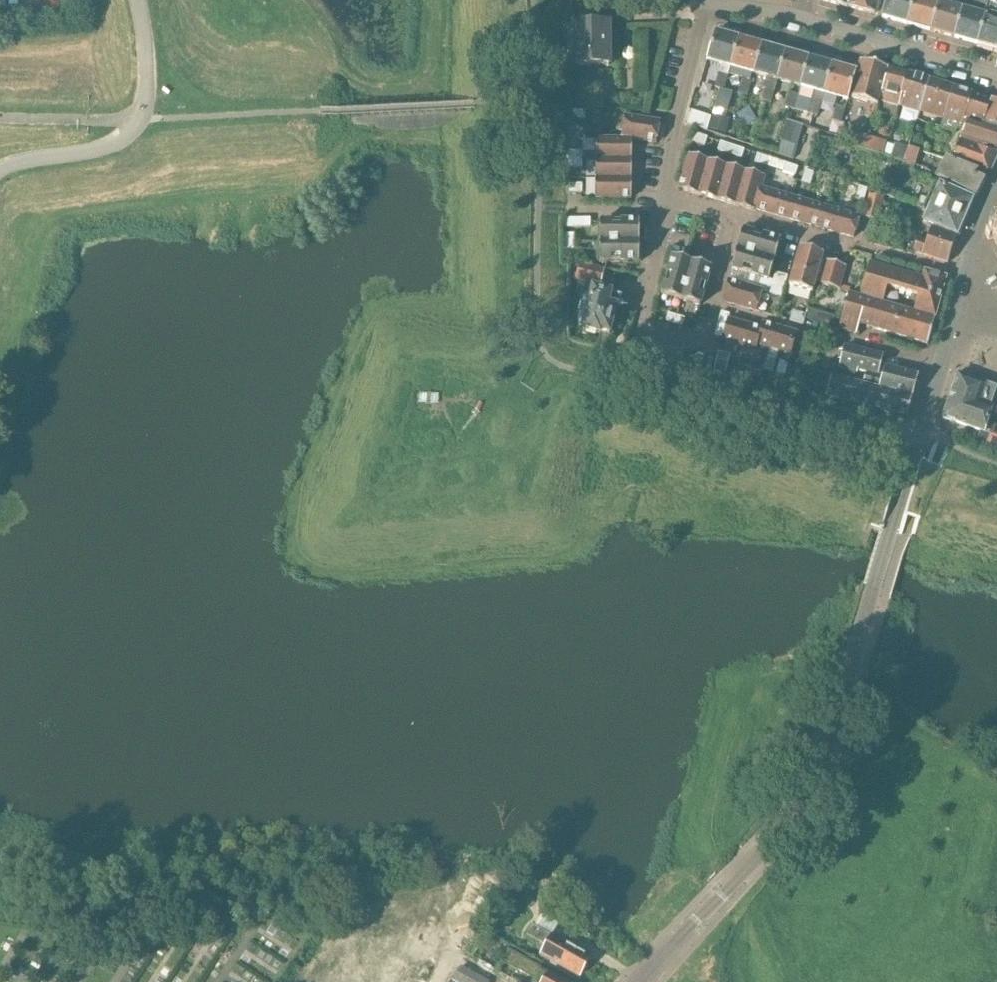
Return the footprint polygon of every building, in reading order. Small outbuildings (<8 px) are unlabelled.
[(879,0),(850,0),(849,7),(875,14),(879,0)] [(906,24),(913,0),(887,0),(882,17),(906,24)] [(938,3),(928,0),(913,0),(906,24),(930,31),(938,3)] [(987,13),(996,16),(996,0),(996,4),(988,2),(987,7),(985,12),(987,13)] [(930,31),(954,38),(962,10),(938,3),(930,31)] [(577,9),(577,25),(567,26),(567,18),(566,18),(566,66),(609,66),(608,24),(605,24),(605,7),(577,9)] [(962,10),(954,38),(978,44),(986,16),(963,10),(962,10)] [(996,50),(996,16),(987,13),(986,16),(978,44),(996,50)] [(721,64),(719,73),(715,87),(724,90),(728,76),(728,75),(730,67),(738,39),(715,32),(707,60),(721,64)] [(762,45),(738,39),(730,67),(754,74),(762,45)] [(771,104),(778,80),(785,52),(762,45),(754,74),(766,77),(762,89),(764,90),(761,101),(769,103),(771,104)] [(809,59),(785,52),(778,80),(801,87),(809,59)] [(818,116),(825,94),(832,65),(809,59),(801,87),(815,91),(808,113),(818,116)] [(861,60),(856,79),(852,97),(879,104),(880,99),(883,91),(882,90),(888,68),(861,60)] [(856,72),(832,65),(825,94),(848,100),(856,72)] [(883,91),(880,99),(899,105),(908,74),(888,68),(882,90),(883,91)] [(908,74),(899,105),(919,110),(930,80),(908,74)] [(591,78),(579,78),(579,95),(592,98),(591,78)] [(748,96),(752,82),(743,79),(738,94),(748,96)] [(930,80),(919,110),(943,117),(954,88),(930,80)] [(943,117),(940,126),(940,127),(956,132),(957,128),(961,129),(963,122),(972,94),(954,88),(943,117)] [(795,110),(799,95),(790,92),(786,107),(795,110)] [(982,130),(984,121),(991,100),(972,94),(963,122),(982,130)] [(984,121),(996,127),(996,102),(991,100),(984,121)] [(837,105),(833,120),(842,123),(846,108),(837,105)] [(586,111),(574,109),(572,118),(585,120),(586,111)] [(692,111),(688,124),(707,131),(711,118),(692,111)] [(714,115),(710,129),(726,134),(730,120),(714,115)] [(656,143),(660,123),(624,117),(621,139),(632,139),(656,143)] [(787,121),(784,132),(777,154),(794,159),(800,137),(804,126),(787,121)] [(961,129),(965,130),(952,161),(981,173),(989,176),(996,158),(996,127),(984,121),(982,130),(963,122),(961,129)] [(695,133),(693,142),(705,145),(708,137),(695,133)] [(850,146),(865,149),(868,137),(854,133),(850,146)] [(888,143),(868,137),(865,149),(885,155),(888,143)] [(632,159),(632,139),(621,139),(621,140),(596,139),(596,159),(632,159)] [(718,150),(730,153),(732,146),(720,142),(718,150)] [(885,155),(892,158),(905,162),(908,148),(895,145),(888,143),(885,155)] [(732,146),(730,153),(742,157),(744,149),(732,146)] [(920,150),(908,148),(905,162),(914,165),(920,150)] [(755,161),(768,165),(770,158),(757,154),(755,161)] [(708,160),(689,155),(679,189),(698,195),(708,160)] [(582,159),(570,158),(570,168),(582,168),(582,159)] [(596,178),(631,179),(632,159),(596,159),(596,178)] [(981,173),(952,161),(946,159),(937,176),(938,177),(957,187),(975,196),(983,181),(978,178),(981,173)] [(698,195),(716,200),(726,166),(708,160),(698,195)] [(905,162),(903,170),(912,173),(914,165),(905,162)] [(798,167),(787,164),(784,171),(796,175),(798,167)] [(716,200),(735,205),(745,171),(726,166),(716,200)] [(814,173),(806,170),(802,181),(809,184),(814,173)] [(754,211),(755,209),(761,187),(764,177),(745,171),(735,205),(754,211)] [(596,198),(631,199),(631,179),(596,178),(596,198)] [(926,225),(931,227),(957,235),(972,200),(954,192),(935,183),(928,200),(922,198),(917,208),(924,211),(924,221),(927,222),(926,225)] [(569,184),(569,193),(582,193),(582,184),(569,184)] [(755,209),(788,219),(794,197),(761,187),(755,209)] [(859,188),(856,197),(856,199),(863,201),(867,190),(859,188)] [(872,191),(865,216),(876,219),(883,194),(872,191)] [(788,219),(821,228),(827,206),(794,197),(788,219)] [(821,228),(854,238),(860,216),(827,206),(821,228)] [(994,214),(996,219),(990,222),(988,228),(989,230),(985,233),(989,240),(994,238),(996,244),(996,212),(994,214)] [(578,218),(565,218),(565,227),(578,227),(578,218)] [(578,218),(578,227),(591,227),(591,218),(578,218)] [(600,262),(639,263),(639,223),(600,222),(600,262)] [(928,240),(918,236),(913,252),(948,263),(957,235),(931,227),(928,240)] [(757,290),(728,281),(722,301),(757,311),(762,292),(782,297),(783,294),(788,276),(775,272),(773,280),(769,279),(780,242),(743,231),(732,269),(761,278),(757,290)] [(565,232),(565,240),(574,240),(574,232),(565,232)] [(574,249),(574,240),(565,240),(565,249),(574,249)] [(796,248),(787,246),(785,254),(793,257),(796,248)] [(815,282),(821,284),(827,261),(822,259),(823,254),(800,247),(789,286),(812,292),(815,282)] [(673,257),(662,295),(700,306),(711,268),(673,257)] [(839,289),(840,288),(850,291),(851,288),(841,285),(846,266),(827,261),(821,284),(839,289)] [(575,277),(602,284),(605,269),(579,263),(575,277)] [(923,279),(870,263),(860,295),(883,302),(887,291),(887,288),(917,297),(923,279)] [(917,297),(913,311),(935,317),(947,277),(925,271),(923,279),(917,297)] [(601,332),(609,334),(615,309),(619,310),(622,298),(593,290),(583,329),(600,334),(601,332)] [(849,292),(839,329),(856,334),(859,324),(927,345),(935,318),(849,292)] [(808,309),(805,319),(832,327),(835,317),(808,309)] [(805,314),(792,310),(789,320),(803,324),(805,314)] [(722,338),(722,340),(755,349),(761,330),(728,320),(730,314),(721,312),(714,336),(722,338)] [(666,322),(674,324),(677,316),(668,313),(666,322)] [(674,324),(682,327),(685,318),(677,316),(674,324)] [(755,349),(749,369),(751,370),(762,373),(769,347),(791,354),(797,334),(763,324),(761,330),(755,349)] [(867,372),(864,384),(913,397),(918,376),(881,366),(884,356),(845,346),(840,366),(856,370),(857,369),(867,372)] [(718,351),(716,360),(728,363),(731,355),(718,351)] [(798,367),(798,368),(802,369),(803,368),(814,371),(816,360),(801,356),(800,359),(798,367)] [(781,361),(778,374),(785,376),(789,362),(781,361)] [(805,378),(801,377),(802,369),(798,368),(792,396),(801,398),(800,400),(826,406),(826,408),(848,413),(851,404),(907,418),(913,397),(864,384),(834,376),(829,396),(803,389),(805,378)] [(943,418),(981,431),(985,420),(996,388),(958,374),(943,418)] [(990,434),(987,443),(996,447),(996,427),(993,425),(990,434)] [(485,929),(492,933),(501,916),(495,913),(485,929)] [(541,956),(561,967),(579,976),(590,957),(532,926),(527,936),(546,947),(541,956)] [(474,955),(486,933),(481,930),(469,952),(474,955)] [(556,977),(540,969),(541,967),(534,963),(515,952),(509,949),(503,961),(517,969),(533,979),(531,981),(564,981),(556,977)] [(454,980),(457,981),(489,981),(461,967),(454,980)]
